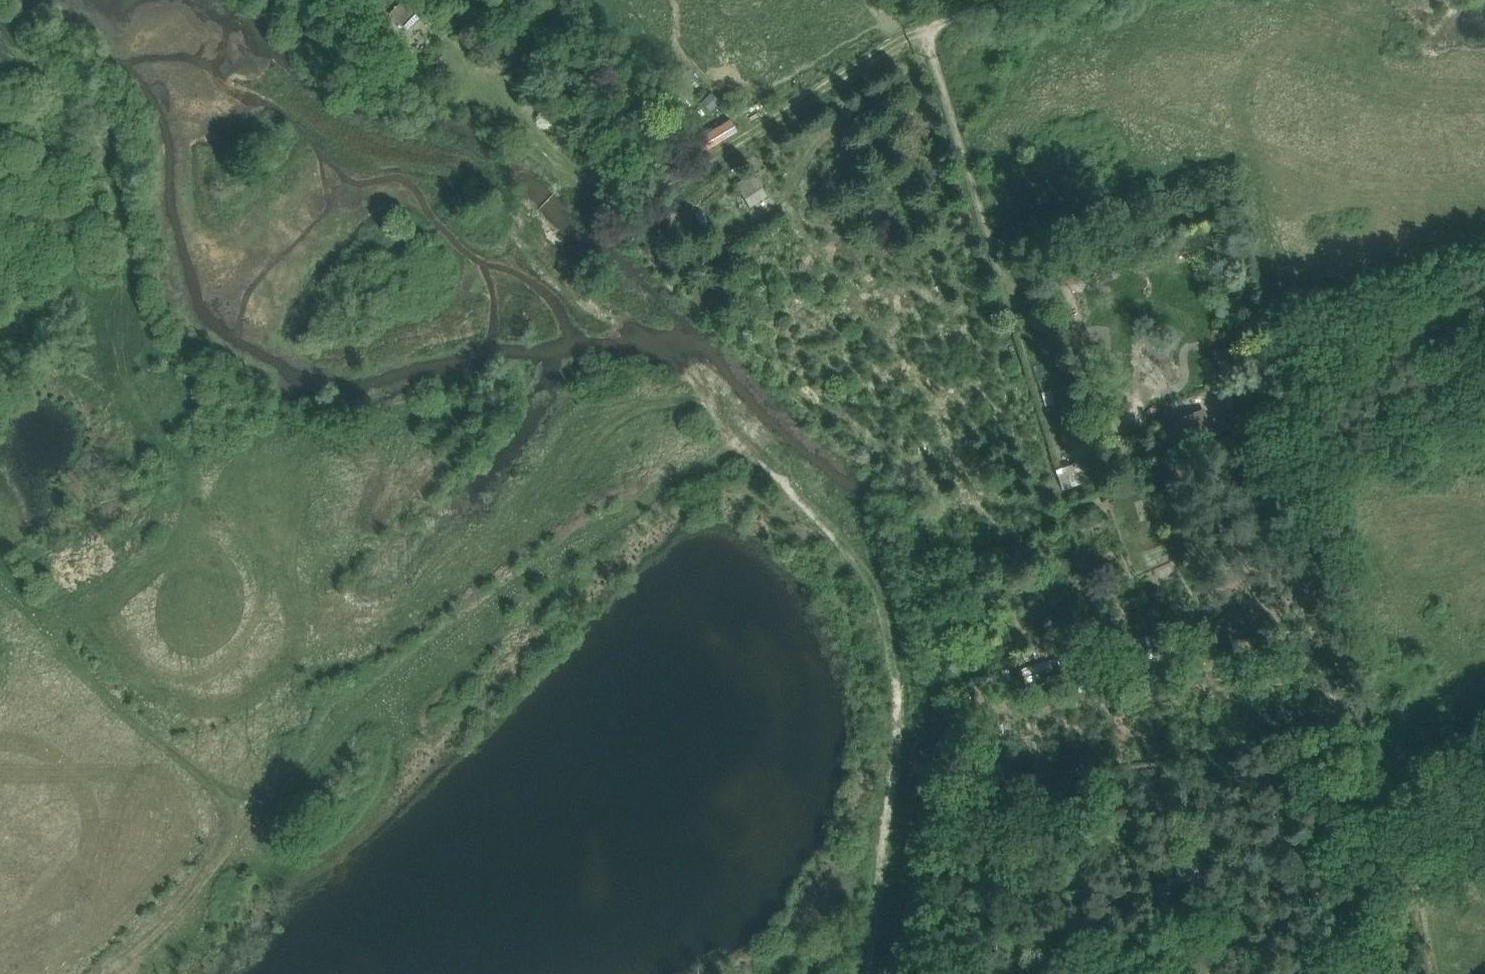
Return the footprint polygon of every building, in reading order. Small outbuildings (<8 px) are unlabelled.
[(361,0),(369,17),(385,10),(380,0),(361,0)] [(390,14),(399,23),(412,11),(403,1),(390,14)] [(731,120),(696,141),(703,152),(737,131),(731,120)] [(745,199),(762,188),(753,174),(736,184),(745,199)] [(1174,423),(1183,447),(1229,429),(1224,417),(1208,423),(1204,412),(1174,423)] [(1243,425),(1236,428),(1238,434),(1246,431),(1243,425)] [(1158,635),(1138,639),(1139,648),(1138,648),(1138,650),(1139,650),(1141,659),(1161,656),(1158,635)] [(1093,671),(1089,672),(1089,677),(1090,689),(1103,688),(1102,671),(1093,671)] [(1180,875),(1181,884),(1207,881),(1204,856),(1178,859),(1180,875)] [(1154,917),(1173,915),(1171,894),(1170,890),(1170,884),(1169,884),(1151,886),(1154,917)]
